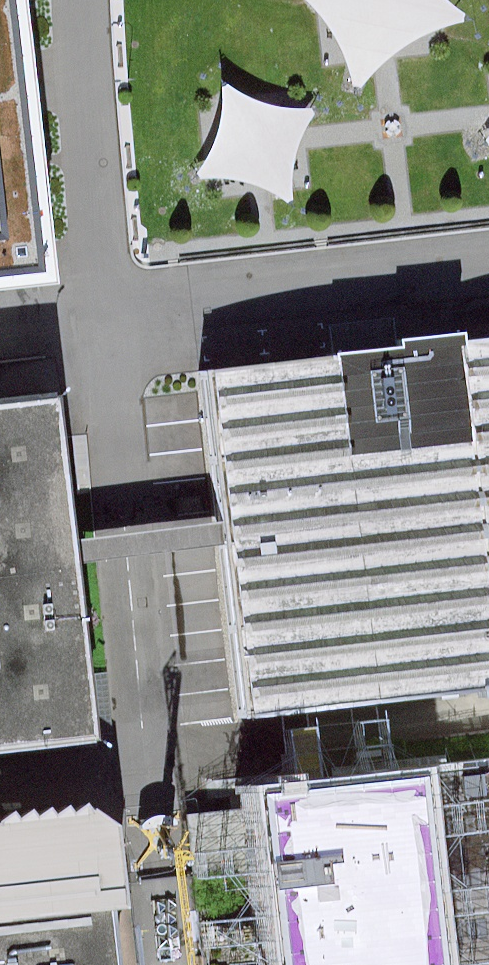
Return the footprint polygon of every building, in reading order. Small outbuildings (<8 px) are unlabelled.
[(49,278),(17,0),(0,0),(0,284),(49,278)] [(319,11),(338,39),(349,67),(353,87),(365,89),(370,79),(386,63),(413,44),(440,31),(466,24),(468,15),(449,0),(306,0),(319,11)] [(230,84),(223,88),(223,111),(219,133),(209,156),(198,174),(202,181),(221,179),(244,182),(266,189),(282,197),(289,203),(295,200),(294,180),(297,157),(304,135),(312,121),(317,115),(313,108),(299,108),(279,106),(258,100),(240,92),(230,84)] [(471,342),(470,332),(406,339),(407,350),(211,372),(229,521),(231,546),(251,717),(488,689),(488,340),(471,342)] [(101,739),(81,563),(78,539),(62,401),(0,408),(0,751),(101,739)] [(231,546),(229,521),(78,539),(81,563),(231,546)] [(250,796),(251,808),(189,815),(197,880),(258,873),(260,890),(263,916),(269,964),(488,964),(488,769),(250,796)] [(123,932),(120,906),(135,904),(126,826),(103,811),(99,811),(93,804),(81,814),(74,806),(62,816),(56,808),(44,818),(38,810),(26,820),(19,812),(7,822),(0,823),(0,964),(127,964),(123,932)] [(260,890),(135,904),(120,906),(123,932),(263,916),(260,890)]
